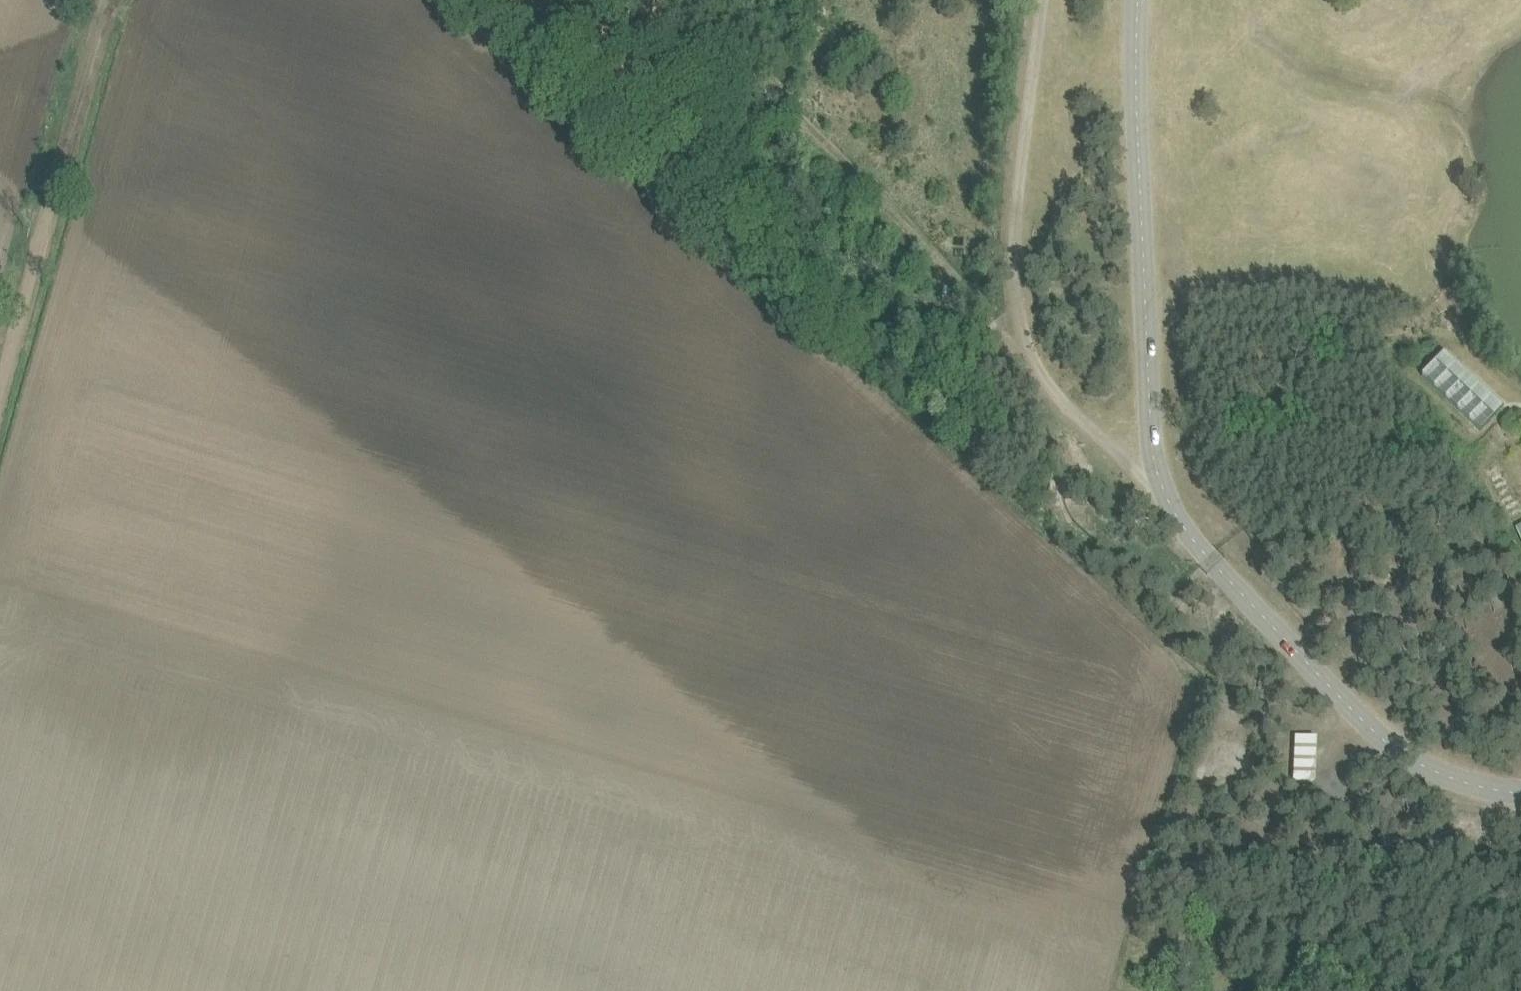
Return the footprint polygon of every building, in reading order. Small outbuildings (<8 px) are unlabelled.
[(1444,351),(1421,375),(1480,430),(1503,406),(1444,351)]
